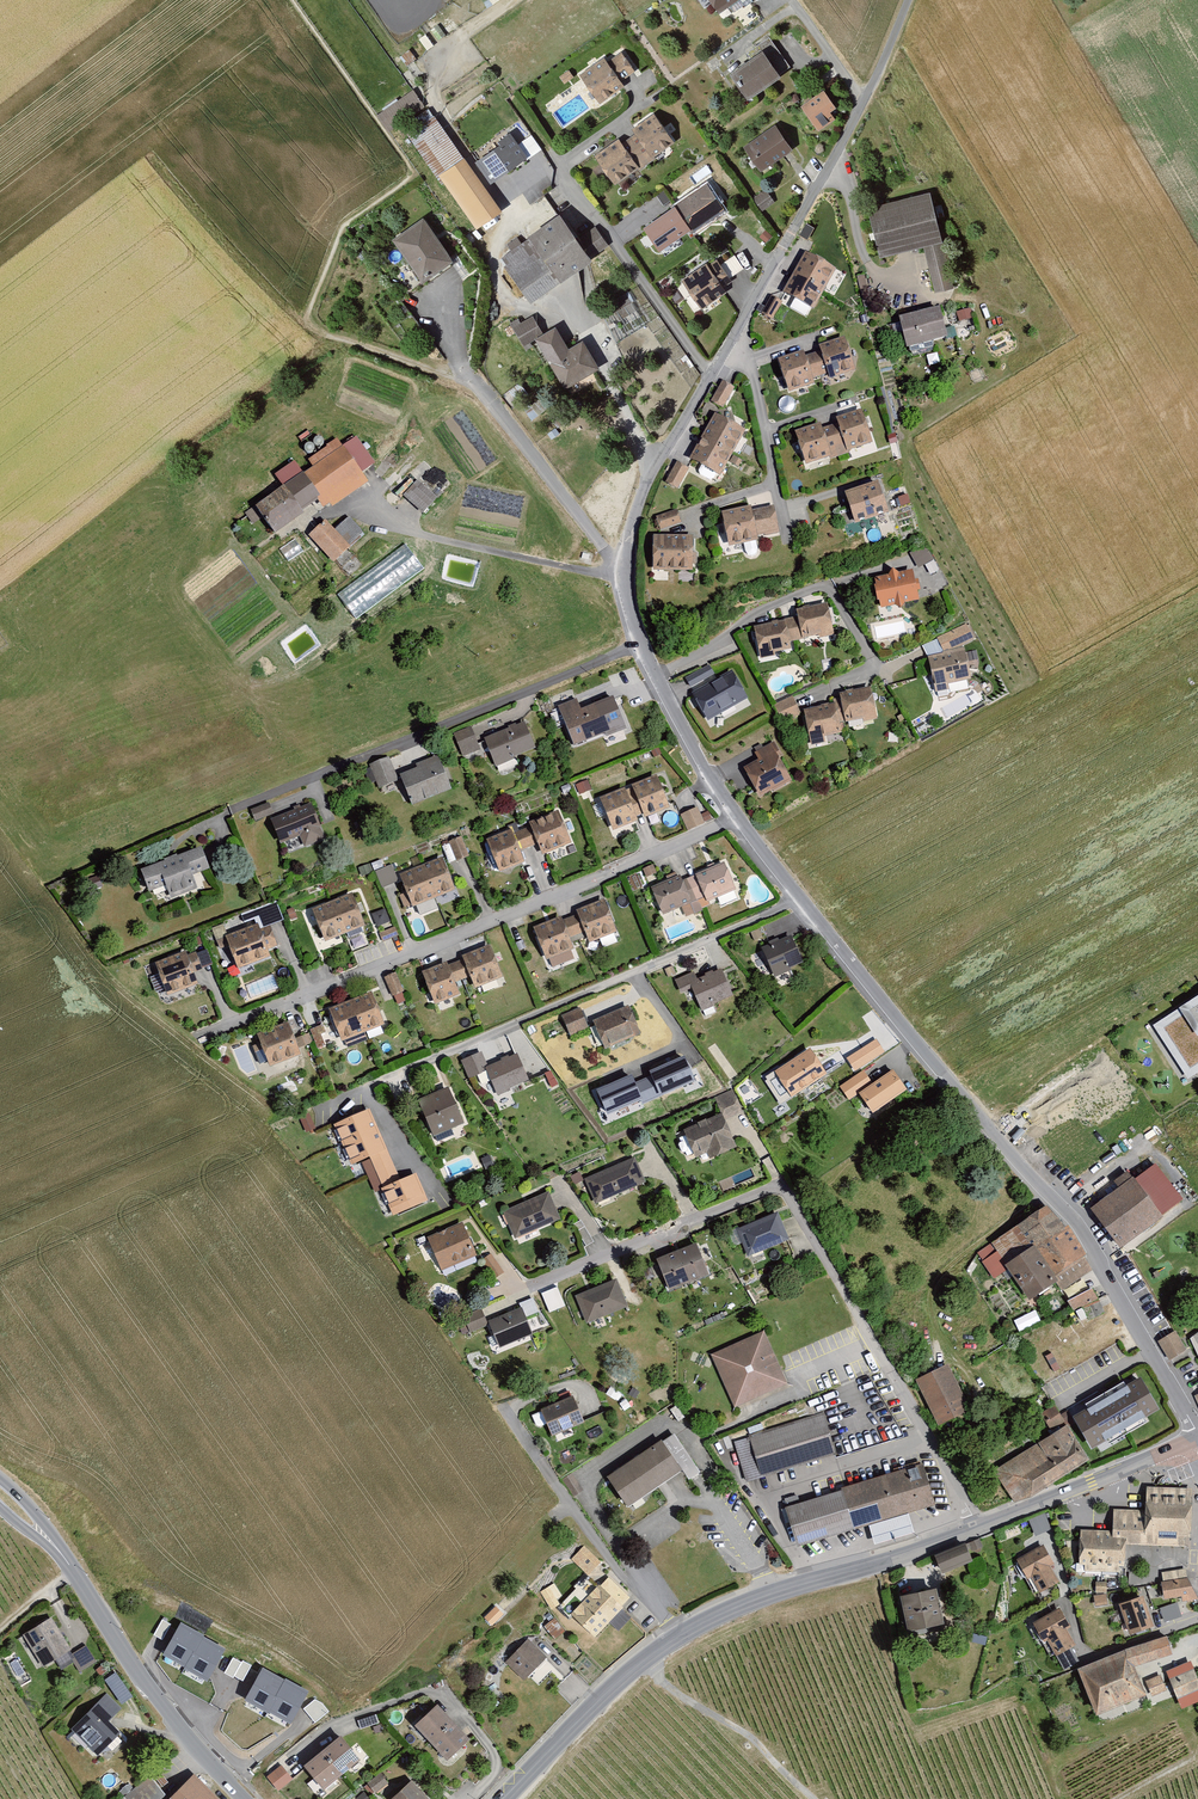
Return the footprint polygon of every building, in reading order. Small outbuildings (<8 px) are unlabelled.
[(717,21),(746,0),(702,0),(717,21)] [(789,70),(768,40),(752,51),(757,58),(728,78),(747,105),(782,81),(779,77),(789,70)] [(604,61),(578,78),(598,108),(627,89),(624,85),(635,77),(621,55),(606,64),(604,61)] [(574,81),(569,73),(559,80),(564,88),(574,81)] [(427,112),(414,92),(378,116),(391,134),(427,112)] [(842,121),(824,95),(801,110),(819,137),(842,121)] [(619,140),(593,158),(614,188),(639,171),(640,172),(656,162),(654,159),(675,144),(654,114),(629,131),(632,137),(622,144),(619,140)] [(438,179),(463,160),(434,117),(408,135),(438,179)] [(793,155),(775,129),(743,151),(760,177),(793,155)] [(500,145),(477,161),(492,183),(527,159),(518,145),(510,134),(498,142),(500,145)] [(532,135),(518,145),(527,159),(542,150),(532,135)] [(503,214),(463,160),(438,179),(477,233),(503,214)] [(725,215),(707,187),(673,209),(688,232),(691,237),(725,215)] [(772,202),(765,192),(753,200),(760,210),(772,202)] [(932,193),(867,208),(879,261),(926,251),(944,247),(932,193)] [(688,232),(673,209),(643,229),(659,253),(688,232)] [(519,238),(505,247),(510,254),(499,261),(530,307),(592,265),(589,261),(610,247),(597,229),(578,241),(561,216),(522,243),(519,238)] [(452,264),(422,221),(391,243),(421,286),(452,264)] [(774,240),(767,232),(759,239),(766,246),(774,240)] [(944,247),(926,251),(935,294),(954,289),(944,247)] [(806,255),(784,294),(814,311),(836,271),(806,255)] [(735,256),(721,265),(730,279),(744,269),(735,256)] [(715,257),(680,281),(701,312),(727,295),(724,291),(733,284),(730,279),(721,265),(715,257)] [(772,297),(762,315),(772,321),(783,304),(772,297)] [(940,306),(901,315),(908,345),(947,336),(940,306)] [(971,311),(956,315),(959,326),(974,322),(971,311)] [(519,321),(510,326),(521,348),(543,337),(533,319),(521,325),(519,321)] [(557,331),(535,343),(564,393),(600,373),(583,343),(569,351),(557,331)] [(803,350),(778,358),(790,393),(817,384),(815,378),(824,375),(826,383),(857,372),(845,336),(820,344),(822,350),(805,356),(803,350)] [(723,383),(711,404),(724,411),(736,390),(723,383)] [(541,401),(527,409),(531,417),(546,409),(541,401)] [(822,421),(797,429),(807,462),(832,454),(833,457),(851,451),(851,449),(875,442),(865,408),(838,416),(839,422),(824,427),(822,421)] [(716,412),(690,459),(721,476),(747,429),(716,412)] [(284,484),(254,503),(274,533),(306,512),(304,508),(317,499),(322,507),(329,502),(331,506),(367,482),(361,472),(374,464),(356,436),(343,445),(338,438),(307,458),(312,466),(303,472),(295,460),(276,473),(284,484)] [(678,466),(667,486),(679,493),(690,473),(678,466)] [(437,497),(417,479),(403,495),(423,513),(437,497)] [(845,492),(855,523),(889,511),(878,481),(845,492)] [(907,494),(897,498),(900,507),(910,504),(907,494)] [(752,505),(722,511),(729,546),(759,540),(758,535),(779,531),(774,508),(753,512),(752,505)] [(677,509),(656,516),(660,529),(681,522),(677,509)] [(335,530),(325,518),(307,533),(333,563),(365,535),(350,517),(335,530)] [(694,535),(653,534),(652,568),(693,569),(693,563),(697,563),(698,552),(693,552),(694,535)] [(927,544),(910,553),(918,568),(925,564),(930,572),(940,567),(927,544)] [(913,568),(874,577),(880,605),(920,597),(913,568)] [(799,617),(754,627),(761,658),(775,654),(775,651),(791,648),(789,639),(819,634),(819,636),(835,633),(829,601),(797,607),(799,617)] [(969,621),(936,637),(944,650),(928,653),(937,692),(951,690),(949,682),(972,677),(964,645),(977,639),(969,621)] [(968,652),(970,665),(979,664),(976,650),(968,652)] [(684,680),(689,689),(714,675),(709,666),(684,680)] [(693,697),(708,723),(748,700),(733,674),(693,697)] [(872,685),(840,692),(846,721),(863,717),(864,724),(880,721),(872,685)] [(613,694),(595,700),(606,731),(626,726),(613,694)] [(792,694),(773,703),(780,720),(785,718),(788,721),(798,716),(797,713),(800,712),(792,694)] [(577,697),(558,704),(573,744),(606,731),(595,700),(580,706),(577,697)] [(839,700),(801,708),(810,747),(827,743),(826,736),(846,732),(839,700)] [(851,728),(864,726),(863,719),(850,721),(851,728)] [(525,720),(484,737),(495,765),(537,748),(525,720)] [(471,727),(454,733),(463,756),(479,750),(471,727)] [(758,760),(743,768),(759,799),(792,783),(772,745),(755,754),(758,760)] [(657,749),(651,751),(654,758),(660,756),(657,749)] [(417,767),(399,774),(411,806),(450,791),(437,756),(416,764),(417,767)] [(389,758),(370,765),(379,789),(398,781),(389,758)] [(625,788),(599,798),(612,831),(639,821),(637,817),(644,814),(645,817),(671,807),(658,774),(631,785),(632,789),(626,791),(625,788)] [(587,781),(576,785),(579,795),(591,791),(587,781)] [(273,814),(269,803),(250,810),(254,821),(273,814)] [(311,805),(271,819),(279,844),(299,837),(302,845),(322,839),(311,805)] [(699,806),(681,813),(687,829),(705,823),(699,806)] [(512,829),(487,839),(500,872),(525,862),(521,851),(538,844),(542,854),(572,843),(558,809),(527,821),(530,827),(514,833),(512,829)] [(461,837),(449,842),(457,862),(469,857),(461,837)] [(201,846),(140,869),(148,892),(164,886),(168,898),(197,888),(192,873),(209,867),(201,846)] [(443,858),(400,874),(413,907),(455,891),(443,858)] [(680,875),(651,887),(662,914),(705,897),(707,901),(735,889),(724,862),(694,874),(695,876),(683,881),(680,875)] [(382,886),(398,880),(392,863),(376,869),(382,886)] [(653,865),(642,869),(646,878),(657,874),(653,865)] [(353,894),(313,909),(325,941),(365,926),(353,894)] [(562,916),(533,927),(546,962),(575,951),(573,944),(587,938),(589,944),(618,933),(605,898),(575,910),(577,915),(563,920),(562,916)] [(293,909),(288,911),(291,921),(296,919),(293,909)] [(377,922),(388,919),(385,909),(374,912),(377,922)] [(257,925),(227,937),(239,969),(270,957),(269,952),(277,949),(269,926),(259,930),(257,925)] [(394,927),(378,933),(382,942),(398,936),(394,927)] [(764,939),(760,930),(750,934),(754,943),(764,939)] [(792,936),(762,947),(774,978),(804,966),(792,936)] [(447,961),(423,971),(435,1002),(459,993),(455,981),(470,975),(475,987),(504,976),(491,942),(459,954),(462,960),(448,965),(447,961)] [(186,952),(154,963),(165,996),(198,985),(194,974),(203,971),(197,954),(188,957),(186,952)] [(692,973),(675,980),(681,994),(691,989),(701,1012),(735,997),(722,968),(696,979),(692,973)] [(405,990),(397,972),(386,977),(394,995),(405,990)] [(371,992),(328,1009),(342,1042),(344,1041),(347,1048),(368,1039),(365,1031),(384,1023),(371,992)] [(857,1017),(844,1002),(832,1012),(846,1027),(857,1017)] [(1164,1027),(1189,1067),(1197,1061),(1197,1005),(1164,1027)] [(630,1006),(592,1020),(603,1050),(641,1036),(630,1006)] [(580,1009),(561,1017),(570,1038),(589,1030),(580,1009)] [(290,1021),(255,1034),(268,1069),(302,1056),(299,1048),(312,1043),(308,1033),(296,1038),(290,1021)] [(312,1028),(316,1044),(326,1042),(322,1025),(312,1028)] [(876,1038),(847,1058),(856,1070),(885,1051),(876,1038)] [(827,1075),(811,1048),(776,1069),(792,1096),(827,1075)] [(482,1055),(463,1063),(469,1079),(486,1072),(496,1097),(530,1083),(518,1054),(487,1066),(482,1055)] [(631,1075),(594,1090),(606,1118),(696,1081),(685,1055),(648,1070),(651,1078),(635,1085),(631,1075)] [(907,1088),(893,1069),(872,1083),(859,1093),(873,1112),(907,1088)] [(863,1070),(840,1086),(848,1101),(859,1093),(872,1083),(863,1070)] [(447,1086),(417,1099),(433,1137),(463,1124),(447,1086)] [(734,1090),(715,1098),(722,1114),(683,1129),(694,1157),(707,1152),(710,1158),(736,1147),(725,1120),(743,1113),(734,1090)] [(369,1109),(332,1125),(350,1166),(369,1158),(394,1215),(428,1200),(416,1173),(400,1180),(369,1109)] [(634,1156),(584,1178),(596,1205),(646,1184),(634,1156)] [(1093,1207),(1120,1247),(1185,1202),(1157,1162),(1093,1207)] [(550,1192),(503,1212),(515,1241),(562,1221),(550,1192)] [(1089,1255),(1048,1198),(987,1241),(994,1250),(976,1263),(992,1287),(1006,1276),(1027,1305),(1054,1286),(1059,1294),(1094,1269),(1089,1255)] [(778,1212),(736,1228),(747,1257),(789,1241),(778,1212)] [(462,1222),(425,1237),(439,1272),(476,1257),(462,1222)] [(695,1242),(655,1258),(668,1291),(708,1275),(695,1242)] [(616,1279),(575,1295),(586,1323),(627,1307),(616,1279)] [(542,1292),(549,1311),(565,1305),(558,1286),(542,1292)] [(1098,1300),(1093,1289),(1068,1300),(1073,1312),(1098,1300)] [(522,1305),(488,1319),(500,1347),(534,1333),(522,1305)] [(480,1309),(462,1315),(469,1334),(487,1327),(480,1309)] [(764,1330),(710,1354),(735,1409),(789,1385),(764,1330)] [(1178,1332),(1161,1341),(1171,1360),(1188,1351),(1178,1332)] [(1190,1338),(1197,1355),(1197,1332),(1190,1338)] [(949,1365),(916,1379),(937,1427),(970,1412),(949,1365)] [(1071,1407),(1092,1445),(1158,1410),(1137,1371),(1071,1407)] [(572,1396),(530,1414),(536,1429),(548,1424),(553,1435),(583,1422),(572,1396)] [(678,1404),(670,1410),(679,1423),(687,1418),(678,1404)] [(1052,1434),(993,1470),(1015,1505),(1088,1461),(1060,1414),(1045,1423),(1052,1434)] [(824,1415),(734,1441),(745,1482),(778,1473),(793,1469),(806,1465),(821,1460),(835,1456),(824,1415)] [(662,1437),(607,1475),(629,1506),(681,1471),(687,1480),(700,1471),(674,1433),(664,1440),(662,1437)] [(847,1486),(782,1504),(795,1549),(869,1528),(874,1545),(914,1534),(908,1512),(914,1510),(936,1504),(925,1464),(893,1473),(882,1476),(847,1486)] [(573,1474),(562,1481),(572,1499),(583,1492),(573,1474)] [(1193,1490),(1149,1489),(1149,1512),(1114,1511),(1113,1532),(1078,1531),(1077,1572),(1126,1573),(1127,1547),(1192,1549),(1193,1490)] [(1045,1513),(1029,1521),(1036,1536),(1051,1529),(1045,1513)] [(936,1553),(942,1571),(973,1561),(967,1543),(936,1553)] [(1045,1545),(1018,1560),(1027,1579),(1032,1577),(1041,1592),(1059,1582),(1051,1566),(1055,1564),(1045,1545)] [(584,1547),(572,1560),(590,1577),(601,1564),(584,1547)] [(1162,1573),(1164,1600),(1181,1597),(1184,1604),(1197,1600),(1197,1595),(1188,1567),(1162,1573)] [(571,1615),(595,1638),(632,1598),(607,1575),(571,1615)] [(553,1583),(539,1592),(551,1612),(561,1606),(557,1600),(562,1597),(553,1583)] [(901,1593),(908,1627),(946,1619),(938,1585),(901,1593)] [(1146,1594),(1119,1602),(1128,1634),(1155,1626),(1146,1594)] [(1159,1607),(1163,1621),(1182,1615),(1178,1601),(1159,1607)] [(492,1624),(504,1613),(497,1606),(485,1617),(492,1624)] [(1060,1607),(1033,1622),(1043,1641),(1048,1639),(1056,1654),(1075,1643),(1066,1628),(1071,1626),(1060,1607)] [(22,1636),(41,1667),(70,1649),(51,1618),(22,1636)] [(162,1619),(153,1635),(162,1640),(171,1624),(162,1619)] [(162,1655),(185,1667),(203,1635),(181,1622),(162,1655)] [(185,1669),(207,1681),(226,1649),(203,1636),(185,1669)] [(1099,1712),(1147,1694),(1137,1667),(1174,1653),(1168,1636),(1082,1668),(1099,1712)] [(525,1681),(548,1657),(528,1638),(505,1663),(525,1681)] [(73,1651),(82,1667),(95,1659),(87,1644),(73,1651)] [(224,1673),(233,1678),(234,1677),(242,1662),(233,1657),(224,1673)] [(1166,1670),(1184,1709),(1197,1703),(1197,1677),(1190,1659),(1166,1670)] [(252,1666),(243,1661),(242,1662),(234,1677),(243,1682),(252,1666)] [(245,1700),(267,1712),(285,1679),(262,1667),(245,1700)] [(115,1671),(105,1679),(123,1702),(133,1694),(115,1671)] [(1161,1675),(1147,1681),(1153,1696),(1167,1690),(1161,1675)] [(291,1724),(309,1691),(286,1679),(268,1712),(291,1724)] [(70,1732),(97,1757),(120,1733),(110,1723),(122,1710),(106,1695),(70,1732)] [(303,1709),(315,1723),(329,1711),(322,1703),(315,1699),(303,1709)] [(415,1723),(448,1758),(470,1737),(436,1703),(415,1723)] [(303,1761),(322,1785),(358,1757),(339,1732),(303,1761)] [(266,1776),(279,1791),(293,1779),(280,1764),(266,1776)] [(166,1798),(221,1798),(193,1771),(166,1798)] [(371,1780),(381,1798),(392,1793),(382,1774),(371,1780)] [(389,1798),(425,1798),(427,1797),(410,1778),(387,1798),(389,1798)] [(160,1797),(147,1780),(120,1798),(157,1798),(160,1797)]
